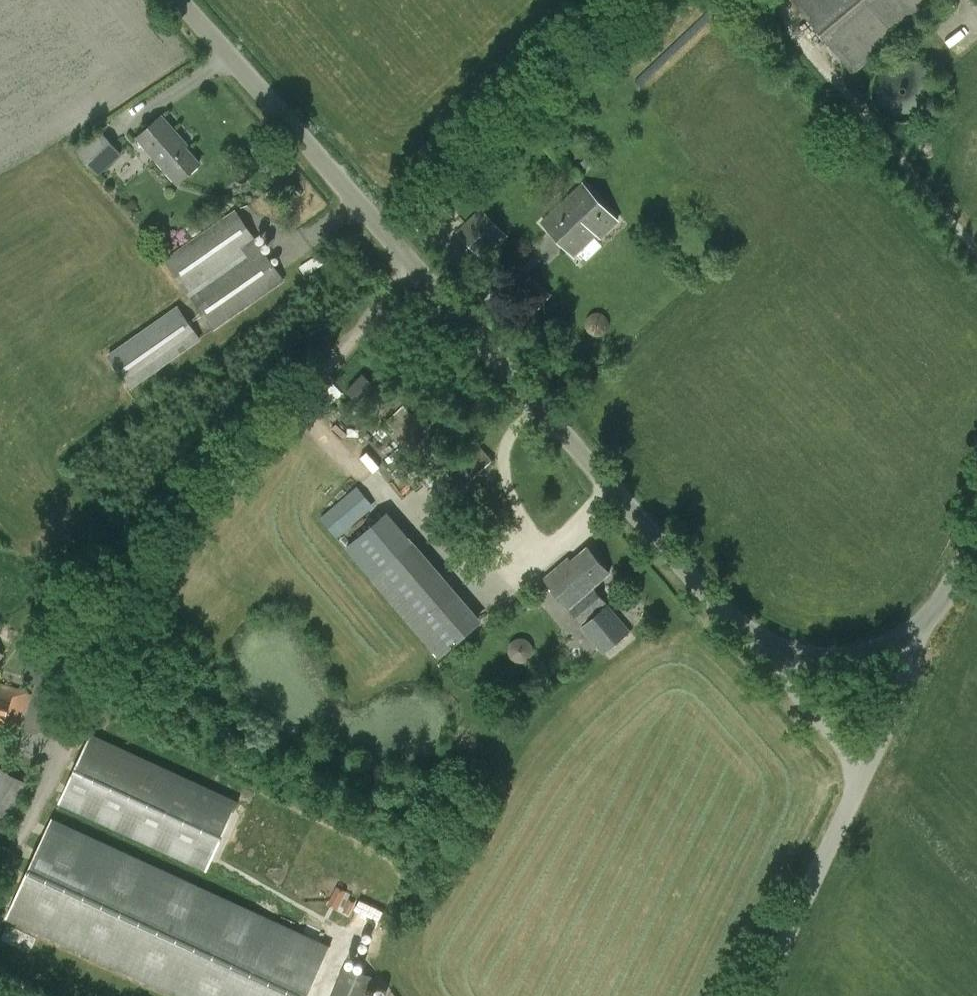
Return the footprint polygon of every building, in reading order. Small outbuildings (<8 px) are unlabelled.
[(854,74),(942,0),(793,0),(854,74)] [(197,162),(172,135),(175,132),(159,115),(136,137),(176,181),(197,162)] [(122,154),(101,128),(75,150),(99,175),(122,154)] [(584,181),(541,221),(575,256),(598,234),(601,237),(619,219),(584,181)] [(456,231),(484,259),(508,235),(481,207),(456,231)] [(188,293),(245,252),(248,256),(191,297),(213,330),(285,278),(237,209),(164,259),(188,293)] [(516,290),(537,309),(552,293),(531,274),(516,290)] [(107,355),(131,388),(202,338),(178,304),(107,355)] [(376,384),(363,373),(346,390),(358,402),(376,384)] [(395,430),(393,432),(405,448),(430,427),(417,412),(413,415),(404,405),(386,420),(395,430)] [(494,459),(477,442),(434,480),(451,498),(494,459)] [(361,483),(325,517),(343,536),(379,502),(361,483)] [(478,622),(412,544),(386,514),(348,547),(373,577),(440,655),(477,623),(478,622)] [(569,556),(558,566),(562,570),(566,567),(593,598),(599,593),(594,587),(611,572),(588,546),(571,559),(569,556)] [(562,570),(558,566),(544,578),(583,623),(607,602),(599,593),(593,598),(566,567),(562,570)] [(583,627),(606,654),(632,631),(609,605),(583,627)] [(18,733),(31,693),(0,684),(0,727),(18,733)] [(238,801),(91,733),(60,801),(207,868),(238,801)] [(29,784),(2,770),(0,774),(0,838),(29,784)] [(127,969),(185,995),(307,995),(330,947),(52,819),(8,915),(127,969)] [(373,975),(344,964),(332,995),(365,995),(373,975)]
